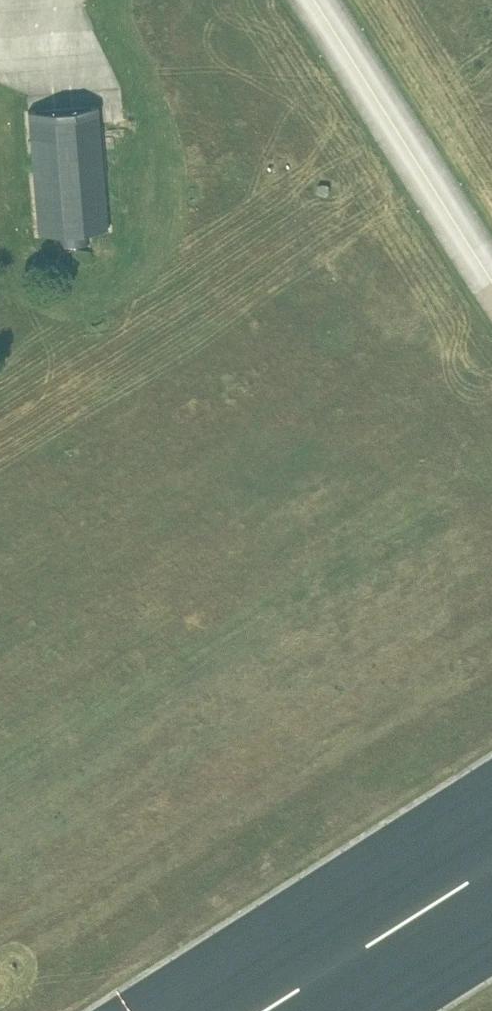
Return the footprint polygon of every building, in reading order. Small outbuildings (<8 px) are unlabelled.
[(100,124),(99,105),(28,110),(38,233),(58,232),(59,246),(89,243),(88,230),(108,228),(100,124)]
